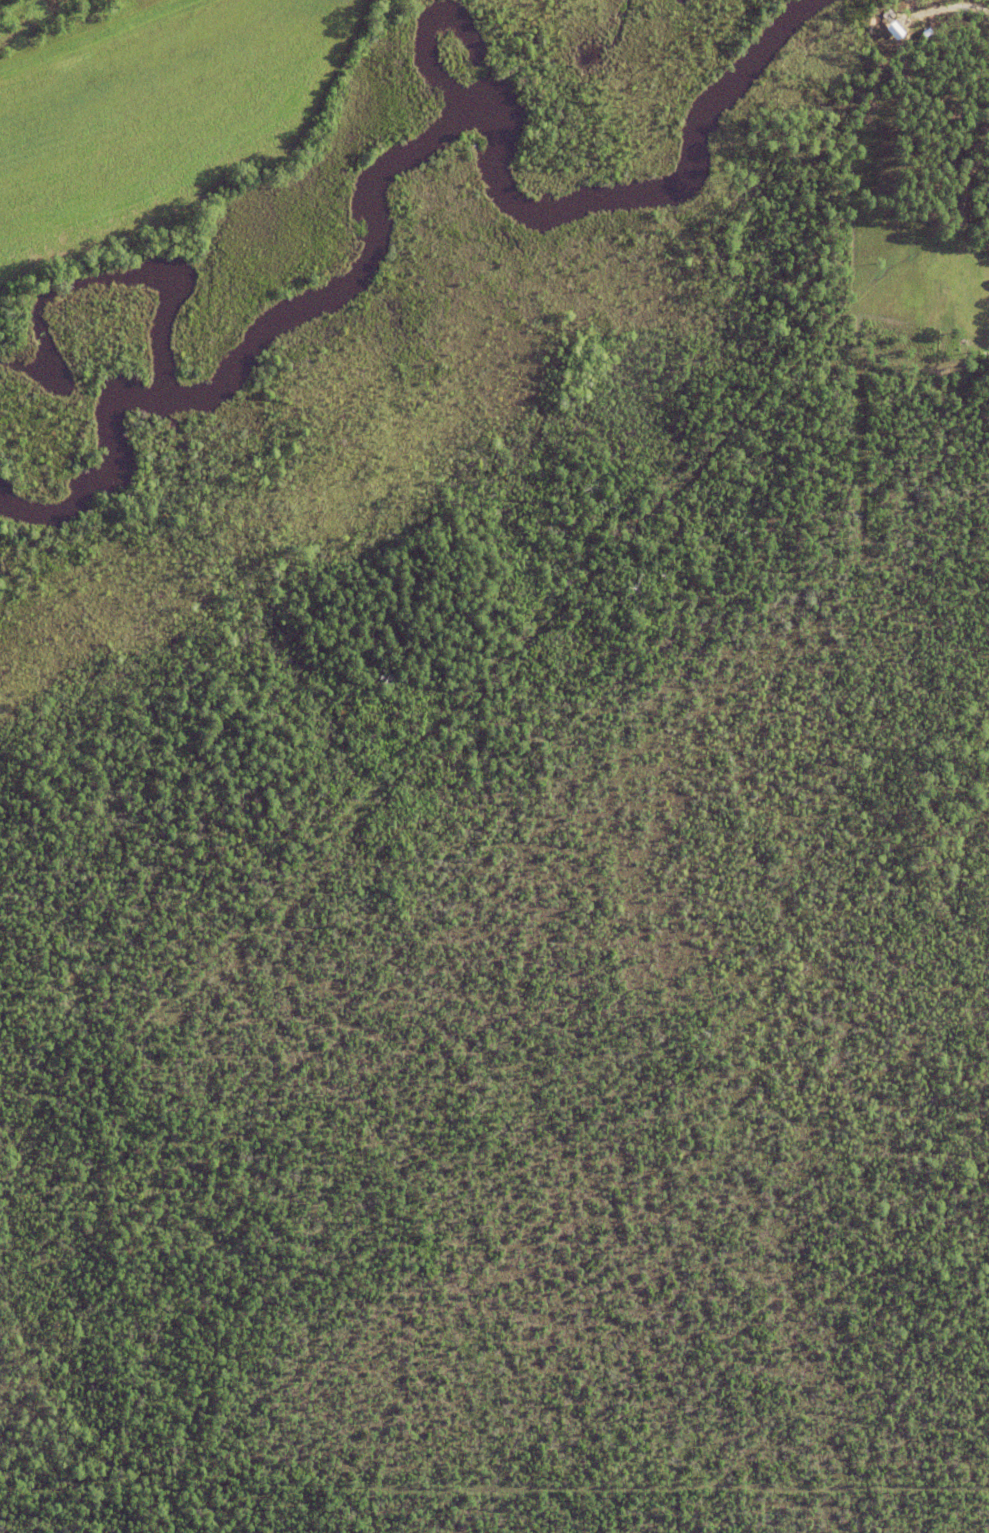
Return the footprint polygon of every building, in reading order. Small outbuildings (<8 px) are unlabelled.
[(903,33),(892,20),(883,28),(895,41),(903,33)]
